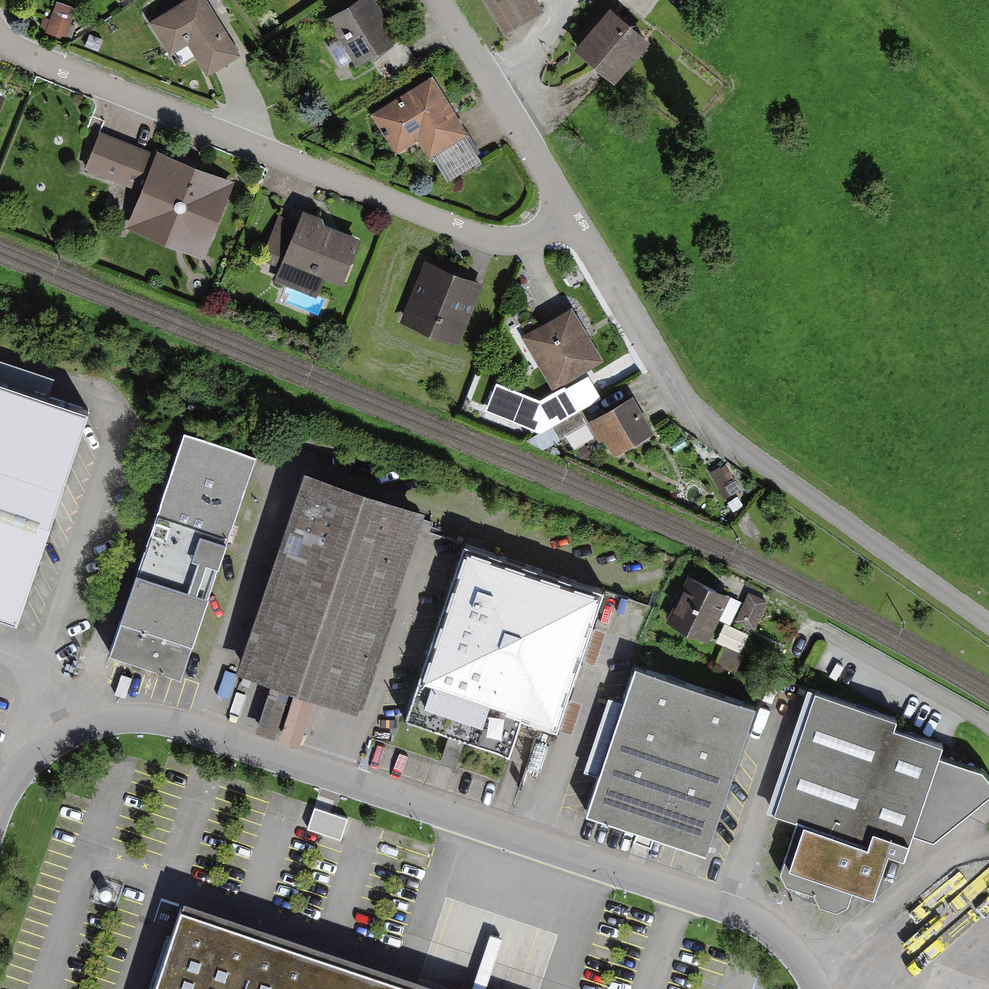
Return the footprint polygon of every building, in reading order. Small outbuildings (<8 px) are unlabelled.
[(150,17),(174,57),(192,46),(209,73),(241,53),(209,0),(179,0),(150,17)] [(377,0),(351,0),(326,16),(356,65),(400,37),(377,0)] [(505,33),(542,11),(536,0),(486,0),(505,33)] [(646,40),(613,11),(583,46),(615,74),(646,40)] [(469,131),(432,73),(371,112),(396,151),(417,138),(429,156),(469,131)] [(239,180),(104,127),(88,168),(143,190),(128,227),(208,259),(239,180)] [(296,222),(278,215),(260,259),(279,266),(274,279),(316,295),(324,274),(343,281),(361,234),(325,221),(322,213),(302,205),(296,222)] [(487,281),(427,260),(404,322),(464,344),(487,281)] [(604,363),(575,310),(527,336),(555,389),(604,363)] [(0,372),(0,612),(15,617),(88,401),(0,372)] [(636,395),(589,420),(599,438),(607,434),(616,451),(655,431),(636,395)] [(154,667),(183,677),(258,448),(183,422),(106,650),(154,667)] [(425,511),(303,472),(240,668),(276,679),(259,732),(300,745),(315,697),(361,712),(425,511)] [(601,590),(465,546),(409,718),(459,735),(513,752),(524,720),(555,730),(584,642),(601,590)] [(741,602),(692,579),(671,621),(716,643),(726,621),(747,631),(763,598),(747,590),(741,602)] [(725,625),(718,646),(743,653),(750,632),(725,625)] [(756,700),(635,660),(585,808),(706,848),(756,700)] [(586,766),(597,770),(623,691),(611,687),(586,766)] [(898,718),(813,691),(775,812),(800,820),(782,879),(824,893),(820,906),(849,915),(860,882),(879,888),(889,854),(908,860),(944,747),(893,731),(898,718)] [(182,902),(153,988),(439,988),(182,902)]
